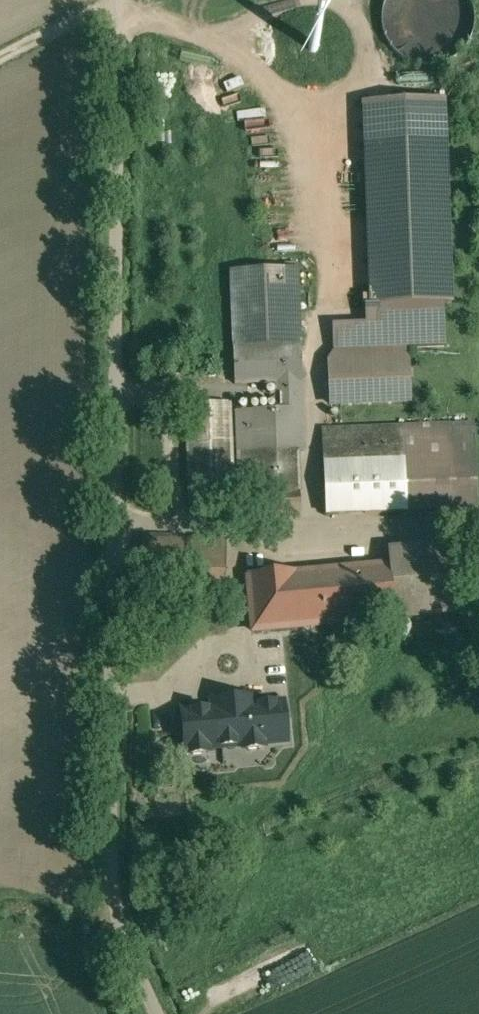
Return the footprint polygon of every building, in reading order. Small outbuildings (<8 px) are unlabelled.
[(474,17),(472,4),(470,0),(385,0),(383,4),(381,17),(383,30),(389,42),(397,52),(408,59),(421,63),(434,63),(447,59),(458,52),(466,42),(472,30),(474,17)] [(445,142),(365,145),(371,305),(451,302),(445,142)] [(298,269),(231,272),(233,347),(300,344),(298,269)] [(300,344),(233,347),(235,385),(275,384),(276,410),(296,410),(298,452),(304,452),(300,344)] [(408,362),(329,365),(330,405),(410,401),(408,362)] [(228,403),(187,405),(191,507),(233,505),(228,403)] [(276,410),(252,411),(256,494),(300,492),(298,452),(296,410),(276,410)] [(252,411),(236,412),(240,504),(256,504),(256,494),(252,411)] [(473,424),(451,425),(454,511),(477,510),(473,424)] [(451,425),(321,430),(322,444),(403,441),(406,513),(454,511),(451,425)] [(403,441),(322,444),(325,516),(406,513),(403,441)] [(300,492),(256,494),(256,504),(257,518),(300,516),(300,492)] [(226,542),(142,539),(140,591),(224,593),(226,542)] [(458,560),(389,566),(394,620),(463,614),(458,560)] [(389,566),(349,569),(354,623),(394,620),(389,566)] [(349,569),(248,579),(250,599),(265,598),(268,634),(301,629),(329,626),(354,623),(349,569)] [(301,629),(268,634),(265,598),(250,599),(258,686),(307,682),(301,629)] [(182,711),(186,758),(290,748),(285,701),(182,711)]
